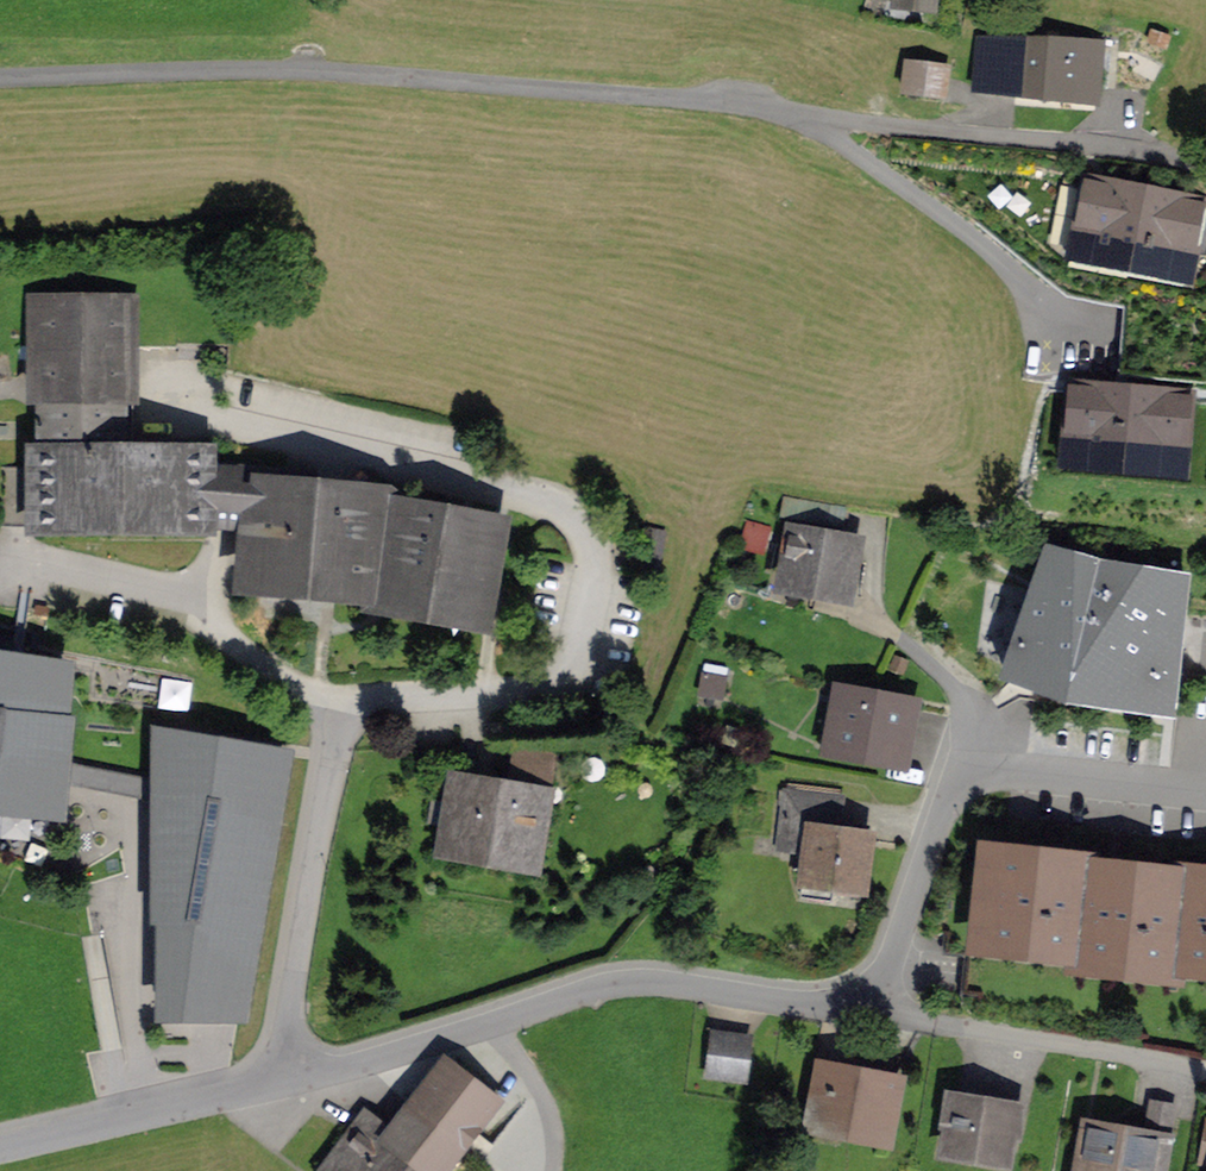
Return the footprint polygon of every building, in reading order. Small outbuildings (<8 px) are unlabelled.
[(1149,40),(1166,46),(1169,37),(1152,31),(1149,40)] [(1096,94),(1101,49),(977,40),(974,84),(1061,91),(1060,99),(1087,101),(1088,93),(1096,94)] [(947,74),(948,68),(906,63),(902,90),(944,95),(947,74)] [(1197,206),(1092,185),(1079,250),(1184,270),(1197,206)] [(34,300),(33,400),(43,400),(42,450),(34,449),(33,532),(63,532),(63,521),(178,521),(178,532),(208,532),(208,522),(255,526),(250,581),(255,581),(255,586),(366,597),(366,603),(471,622),(472,617),(477,618),(492,528),(400,511),(397,524),(375,523),(377,499),(308,493),(309,474),(235,468),(235,472),(208,470),(209,450),(120,450),(121,400),(133,400),(133,300),(34,300)] [(10,379),(6,354),(0,355),(0,381),(10,379)] [(1183,400),(1077,391),(1071,456),(1178,465),(1183,400)] [(785,496),(781,516),(842,526),(845,506),(785,496)] [(764,551),(765,529),(746,529),(745,551),(764,551)] [(846,596),(854,546),(793,535),(785,585),(846,596)] [(1183,578),(1109,567),(1051,551),(1007,678),(1071,680),(1168,714),(1183,578)] [(384,644),(372,642),(370,654),(382,656),(384,644)] [(454,657),(436,654),(433,665),(452,669),(454,657)] [(54,813),(66,669),(0,659),(0,808),(54,813)] [(900,759),(909,708),(842,695),(833,747),(900,759)] [(286,754),(162,733),(161,1018),(240,1018),(286,754)] [(501,788),(489,855),(530,862),(530,861),(541,863),(549,819),(537,817),(543,787),(547,788),(553,755),(514,749),(507,789),(501,788)] [(501,788),(448,780),(438,845),(449,847),(448,848),(489,855),(501,788)] [(841,799),(786,792),(782,821),(799,823),(796,847),(809,848),(803,897),(830,900),(832,884),(861,887),(868,839),(865,839),(866,830),(838,826),(841,799)] [(978,943),(1076,954),(1075,963),(1176,974),(1176,965),(1205,968),(1205,880),(1183,878),(1182,883),(1088,872),(1088,868),(988,857),(978,943)] [(773,1035),(703,1022),(692,1082),(763,1094),(773,1035)] [(406,1106),(464,1151),(500,1105),(442,1060),(434,1071),(406,1106)] [(835,1127),(882,1136),(892,1086),(854,1079),(855,1069),(836,1065),(834,1075),(825,1073),(813,1136),(833,1140),(835,1127)] [(1018,1136),(1021,1113),(946,1101),(943,1124),(951,1126),(947,1151),(1005,1160),(1009,1135),(1018,1136)] [(464,1151),(406,1106),(389,1128),(365,1110),(323,1168),(327,1170),(449,1170),(464,1151)] [(1084,1170),(1162,1170),(1173,1109),(1152,1106),(1146,1141),(1091,1131),(1084,1170)]
